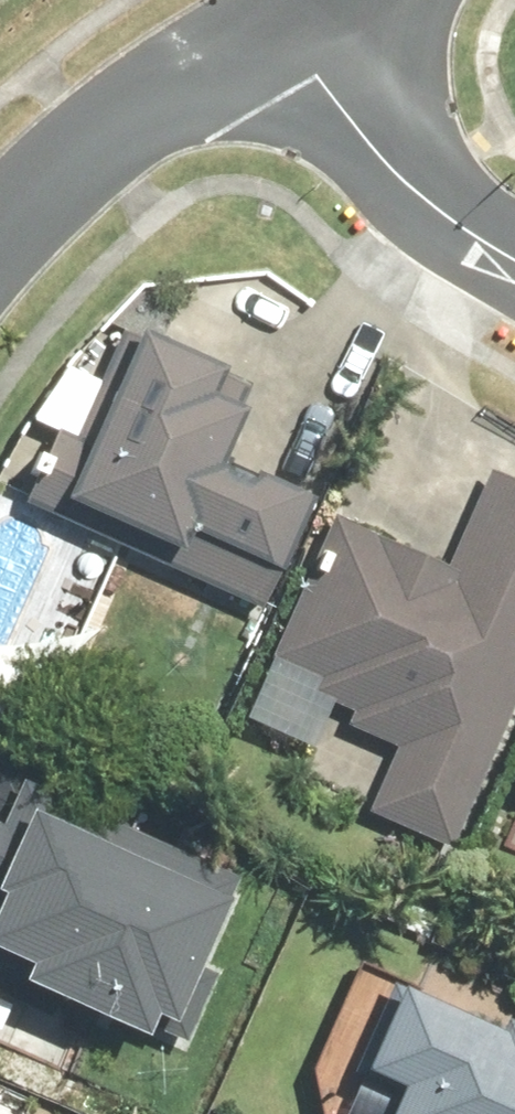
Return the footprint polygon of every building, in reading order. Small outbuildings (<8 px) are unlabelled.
[(133,339),(59,511),(172,559),(181,539),(270,577),(300,506),(213,469),(248,388),(133,339)] [(337,520),(274,665),(315,683),(308,701),(347,718),(342,732),(397,755),(369,820),(451,855),(514,707),(514,488),(494,479),(454,570),(337,520)] [(0,775),(0,962),(165,1033),(233,875),(0,775)] [(381,983),(344,1072),(383,1088),(372,1113),(514,1113),(514,1039),(381,983)]
